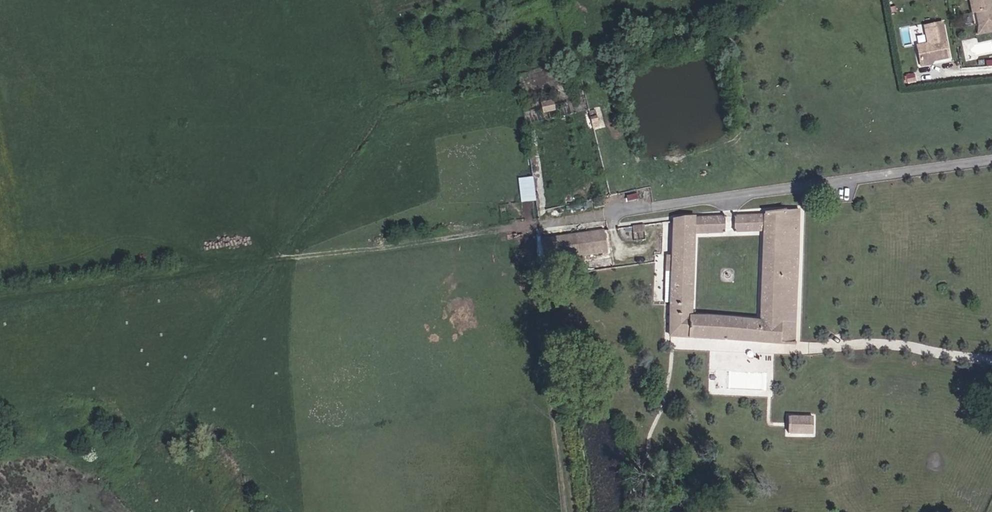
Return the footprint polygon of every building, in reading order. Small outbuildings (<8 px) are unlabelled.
[(956,45),(955,7),(936,8),(937,27),(926,28),(927,46),(956,45)] [(544,110),(556,109),(555,99),(542,101),(544,110)] [(535,175),(520,175),(521,200),(536,199),(535,175)] [(772,230),(807,228),(807,208),(771,209),(770,214),(742,215),(742,231),(772,230)] [(696,214),(681,216),(681,253),(675,253),(674,268),(680,268),(679,333),(804,339),(807,271),(771,271),(770,320),(697,316),(699,233),(730,232),(730,216),(697,217),(696,214)] [(807,228),(772,230),(771,271),(807,271),(807,228)] [(600,229),(571,233),(572,257),(600,255),(600,229)] [(816,431),(814,415),(788,418),(789,434),(816,431)]
